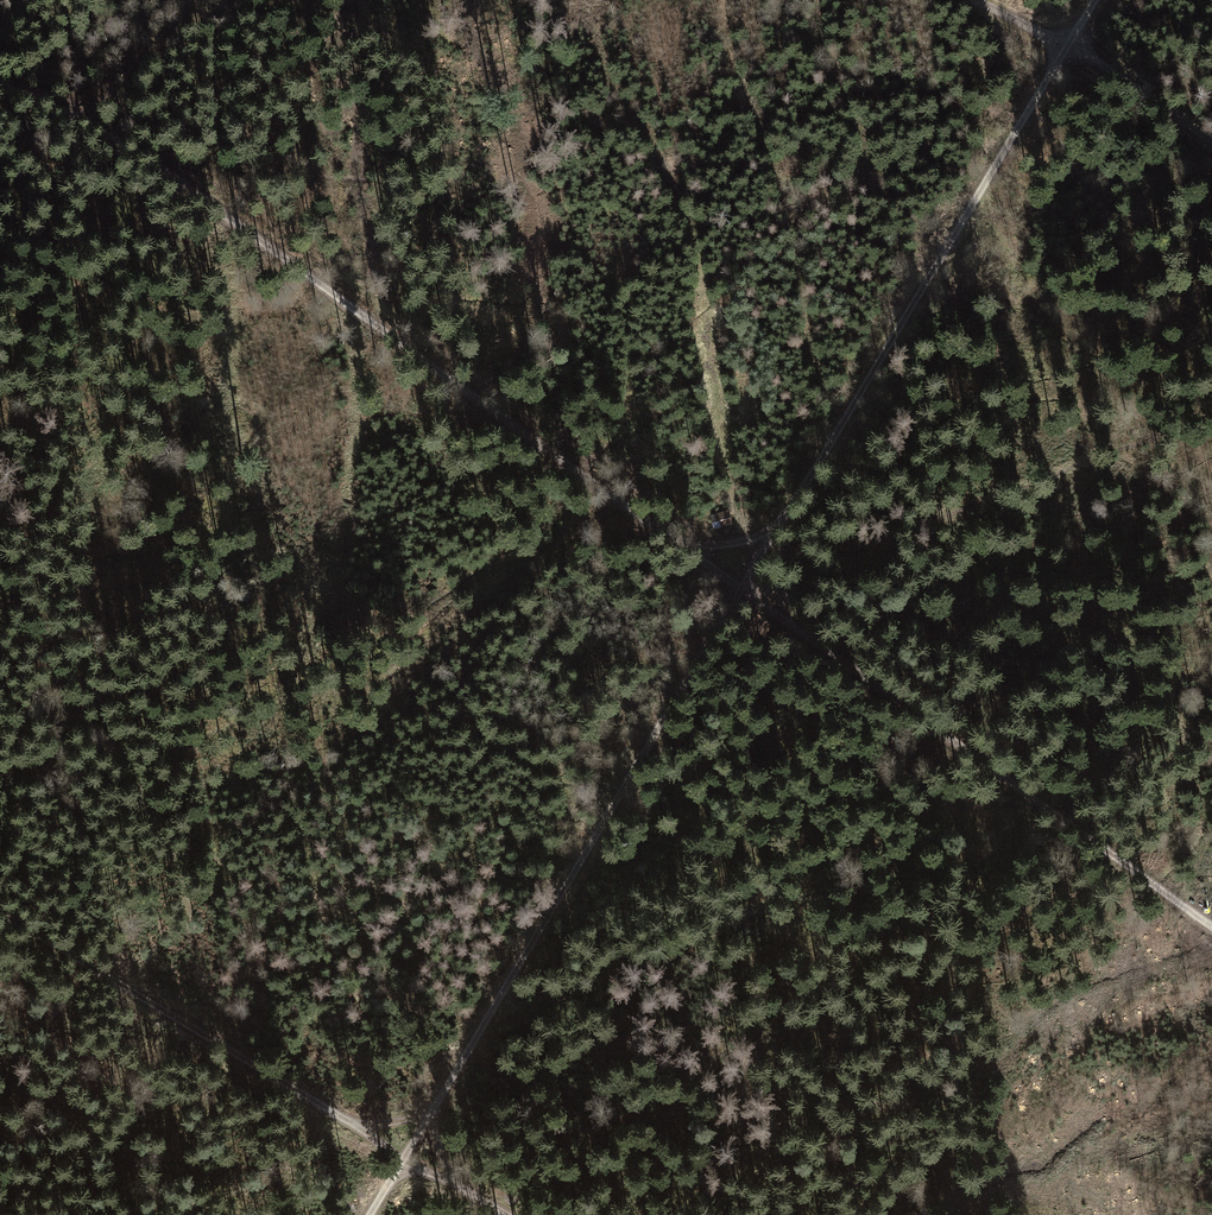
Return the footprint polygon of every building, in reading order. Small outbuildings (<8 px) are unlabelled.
[(728,510),(715,514),(719,528),(732,524),(728,510)]
